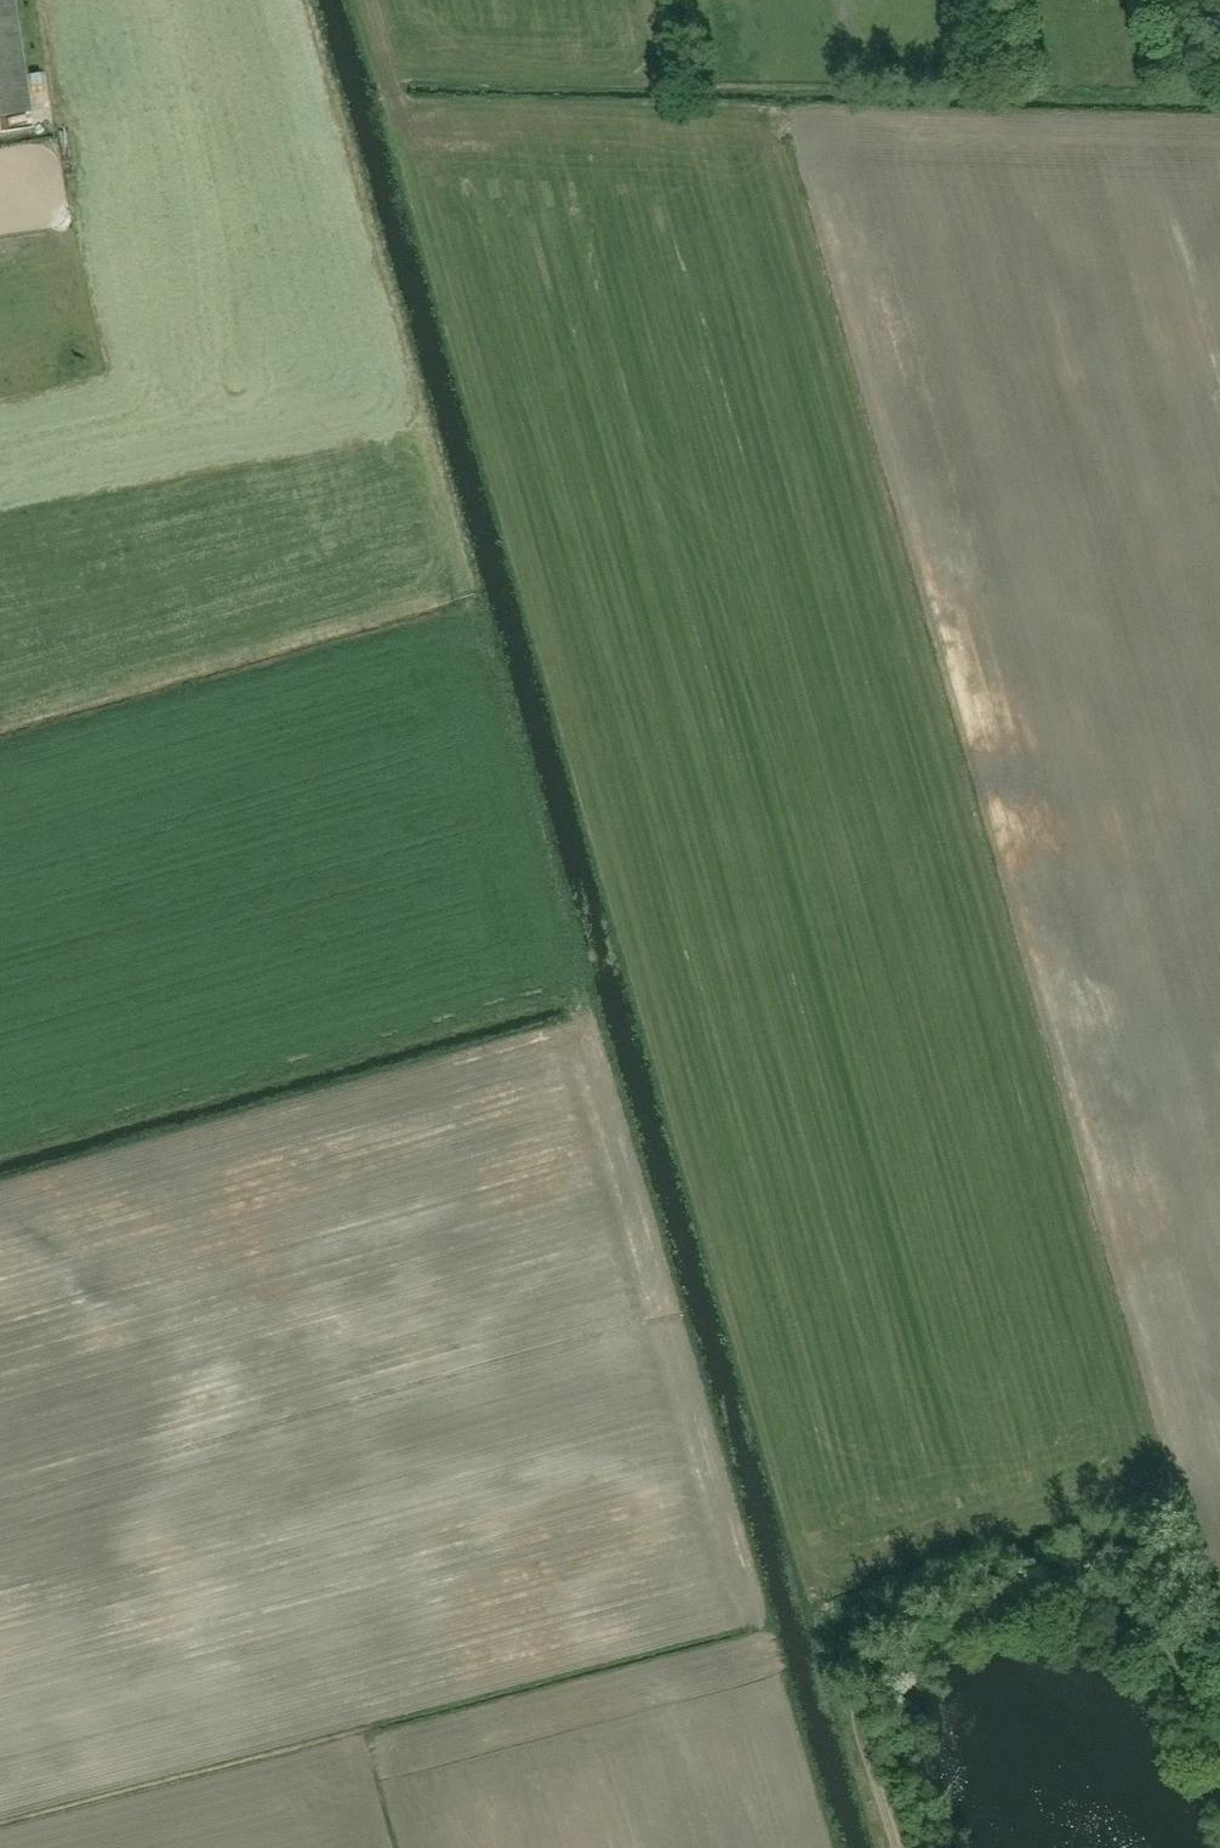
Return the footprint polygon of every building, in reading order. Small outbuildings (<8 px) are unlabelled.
[(31,115),(14,0),(0,0),(0,119),(31,115)]
